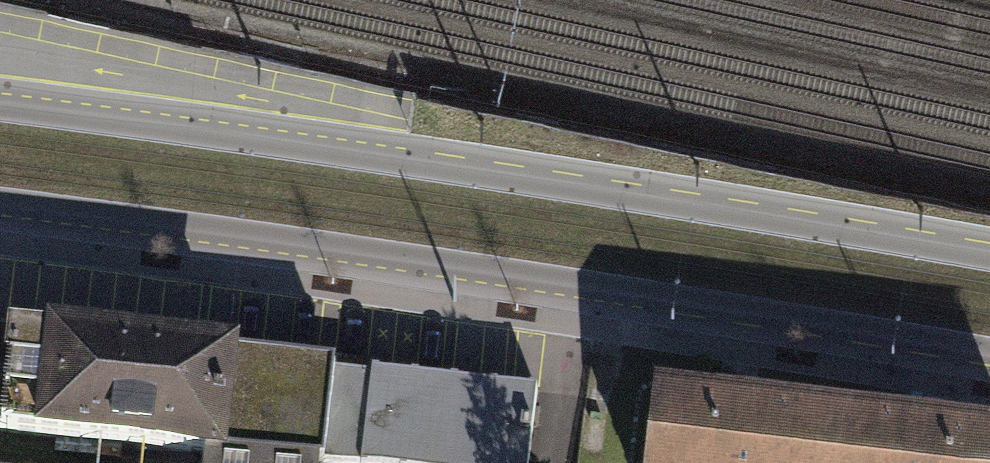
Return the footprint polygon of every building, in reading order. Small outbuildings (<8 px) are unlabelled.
[(0,327),(0,433),(216,460),(215,462),(324,462),(336,369),(141,345),(0,327)] [(368,376),(359,462),(529,462),(536,395),(368,376)] [(664,403),(657,462),(989,462),(989,441),(954,437),(788,418),(664,403)]
